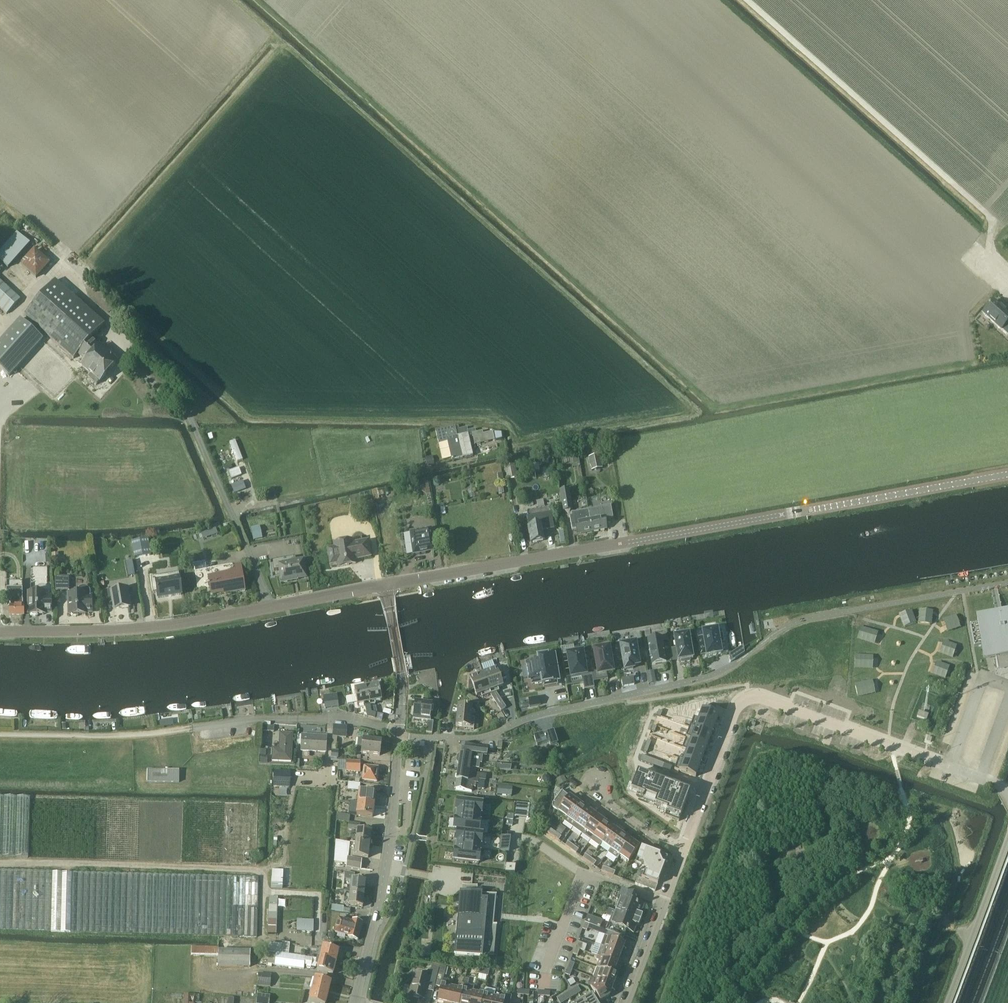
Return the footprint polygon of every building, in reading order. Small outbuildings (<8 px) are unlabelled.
[(33,244),(37,239),(22,226),(18,230),(33,244)] [(4,263),(8,268),(30,244),(25,240),(17,233),(0,252),(0,260),(4,263)] [(36,279),(51,263),(34,248),(20,264),(36,279)] [(100,382),(118,363),(92,339),(105,325),(55,280),(24,314),(74,359),(78,354),(87,362),(83,367),(92,375),(89,379),(96,385),(99,381),(100,382)] [(6,312),(8,314),(20,300),(0,281),(0,313),(3,315),(6,312)] [(994,300),(982,313),(1001,330),(1007,336),(1007,313),(994,300)] [(21,319),(0,342),(0,368),(9,376),(43,339),(21,319)] [(440,430),(435,431),(438,444),(448,442),(452,461),(463,459),(455,426),(440,430)] [(456,426),(455,426),(463,459),(474,456),(469,437),(472,437),(475,446),(502,439),(501,432),(501,431),(496,432),(493,433),(483,435),(483,432),(476,433),(475,430),(468,431),(467,428),(459,429),(459,427),(456,427),(456,426)] [(599,453),(589,456),(592,468),(602,466),(599,453)] [(517,477),(514,465),(505,466),(507,479),(517,477)] [(229,470),(232,478),(243,474),(240,466),(229,470)] [(244,479),(232,484),(235,492),(247,488),(244,479)] [(563,513),(572,511),(569,491),(559,493),(563,513)] [(549,507),(527,511),(530,528),(528,528),(531,543),(544,540),(543,531),(551,529),(550,526),(553,526),(549,507)] [(589,511),(590,516),(593,532),(607,529),(607,525),(611,524),(610,519),(614,519),(611,507),(589,511)] [(590,516),(575,518),(570,519),(572,531),(577,530),(578,535),(593,532),(590,516)] [(216,527),(202,532),(204,538),(218,532),(216,527)] [(416,554),(435,551),(432,531),(412,534),(416,554)] [(262,538),(261,532),(252,534),(254,540),(262,538)] [(135,558),(151,555),(148,539),(132,542),(135,558)] [(352,543),(335,546),(335,543),(334,543),(335,550),(331,551),(329,554),(330,559),(333,561),(337,560),(339,568),(350,566),(350,565),(349,565),(348,562),(371,558),(369,543),(363,544),(362,539),(363,544),(353,546),(352,543)] [(296,557),(270,562),(273,577),(281,576),(282,584),(288,583),(288,581),(307,578),(304,562),(297,563),(296,557)] [(206,561),(193,563),(198,587),(209,585),(211,595),(229,592),(229,594),(244,592),(239,564),(207,570),(206,561)] [(29,577),(29,614),(31,614),(33,616),(36,616),(38,614),(45,614),(45,612),(52,611),(52,597),(51,571),(35,571),(35,577),(29,577)] [(182,595),(179,578),(179,572),(150,576),(152,591),(157,591),(158,598),(182,595)] [(70,578),(57,578),(57,591),(70,591),(70,578)] [(7,598),(11,598),(11,615),(23,615),(23,600),(23,581),(7,581),(7,598)] [(70,593),(70,614),(72,614),(74,616),(77,616),(78,614),(86,614),(86,612),(92,611),(92,597),(91,597),(91,593),(90,591),(89,589),(88,588),(86,587),(84,586),(82,587),(80,588),(79,589),(78,591),(78,593),(70,593)] [(127,590),(108,593),(110,604),(113,604),(114,610),(130,607),(127,590)] [(978,623),(970,624),(974,647),(981,645),(984,660),(987,660),(993,659),(996,658),(997,668),(998,670),(1004,669),(1007,668),(1007,615),(977,620),(978,623)] [(706,654),(707,656),(711,655),(717,655),(717,654),(721,654),(720,644),(724,643),(722,634),(718,635),(717,629),(703,631),(704,637),(698,638),(700,655),(706,654)] [(690,661),(690,659),(693,658),(692,653),(694,652),(693,645),(691,645),(689,633),(674,636),(676,648),(670,649),(672,661),(678,660),(678,661),(681,660),(682,662),(690,661)] [(662,639),(648,642),(652,665),(666,663),(666,662),(670,662),(671,662),(668,644),(663,645),(662,639)] [(636,643),(621,645),(625,670),(633,668),(633,666),(639,665),(639,661),(645,660),(643,648),(637,649),(636,643)] [(609,647),(594,650),(598,674),(613,672),(612,665),(618,664),(615,648),(609,649),(609,647)] [(743,649),(733,655),(733,657),(733,658),(734,660),(743,654),(743,653),(743,650),(743,649)] [(582,652),(568,654),(571,677),(582,675),(584,684),(585,689),(594,688),(593,682),(589,653),(583,654),(582,652)] [(537,660),(525,662),(528,682),(530,681),(531,685),(541,683),(541,686),(543,686),(543,687),(558,685),(557,683),(560,682),(555,655),(536,658),(537,660)] [(496,667),(483,672),(491,694),(496,692),(499,691),(498,688),(503,686),(501,680),(506,678),(499,670),(497,671),(496,667)] [(481,694),(482,697),(491,694),(483,672),(470,677),(471,680),(469,681),(468,691),(474,689),(477,696),(481,694)] [(382,701),(379,685),(367,687),(370,705),(375,704),(375,702),(382,701)] [(365,704),(367,714),(369,715),(369,712),(372,713),(371,709),(370,705),(367,687),(355,690),(358,705),(365,704)] [(496,692),(491,694),(492,697),(501,711),(506,707),(496,692)] [(469,694),(467,697),(478,705),(480,703),(474,698),(469,694)] [(337,697),(324,699),(325,709),(339,707),(337,697)] [(539,697),(529,699),(530,707),(540,705),(539,697)] [(413,719),(427,720),(426,732),(432,733),(433,721),(430,721),(432,703),(415,702),(413,719)] [(472,707),(458,706),(456,726),(464,726),(464,728),(474,729),(475,718),(471,718),(472,707)] [(702,710),(698,720),(715,726),(719,716),(714,715),(716,709),(706,706),(704,711),(702,710)] [(376,708),(371,709),(372,713),(369,712),(369,715),(368,717),(382,721),(383,716),(377,714),(376,708)] [(919,711),(916,717),(926,721),(929,715),(919,711)] [(694,719),(690,730),(694,732),(711,738),(715,726),(698,720),(694,719)] [(347,726),(334,725),(333,727),(333,736),(347,737),(347,726)] [(543,733),(534,735),(537,746),(549,743),(550,746),(556,744),(557,744),(554,732),(553,730),(543,733)] [(694,732),(690,741),(707,747),(711,738),(694,732)] [(291,763),(292,733),(279,733),(278,749),(273,749),(272,762),(291,763)] [(301,750),(327,752),(327,736),(302,735),(301,750)] [(362,754),(380,756),(382,741),(364,739),(363,747),(359,747),(358,753),(362,753),(362,754)] [(686,739),(682,750),(686,752),(703,758),(707,747),(690,741),(686,739)] [(459,764),(458,770),(468,772),(469,767),(475,768),(479,768),(481,754),(486,755),(487,747),(462,744),(460,754),(457,756),(456,761),(459,764)] [(686,752),(683,760),(700,767),(703,758),(686,752)] [(678,759),(674,770),(696,778),(700,767),(683,760),(678,759)] [(347,761),(346,772),(359,773),(360,761),(347,761)] [(363,780),(377,782),(379,768),(365,766),(363,780)] [(486,774),(475,772),(475,768),(469,767),(468,772),(458,770),(457,779),(473,782),(478,783),(478,782),(485,783),(486,779),(486,774)] [(147,769),(147,782),(179,782),(179,770),(169,770),(161,770),(147,769)] [(291,771),(275,770),(274,774),(274,786),(290,787),(291,775),(291,771)] [(637,773),(631,792),(643,797),(642,800),(655,805),(654,806),(667,811),(665,817),(679,822),(690,793),(676,787),(663,783),(650,778),(637,773)] [(567,782),(564,776),(557,780),(559,785),(567,782)] [(455,789),(472,791),(473,782),(457,779),(455,789)] [(349,781),(349,788),(360,789),(361,782),(349,781)] [(498,786),(497,794),(511,796),(512,788),(498,786)] [(552,806),(558,811),(567,817),(578,802),(562,790),(552,804),(552,806)] [(360,791),(359,804),(374,805),(376,793),(360,791)] [(27,857),(30,797),(0,797),(0,856),(27,857)] [(458,800),(457,810),(458,810),(457,815),(480,817),(480,812),(481,812),(482,803),(458,800)] [(516,802),(515,816),(528,818),(530,804),(516,802)] [(587,808),(578,802),(567,817),(564,821),(573,828),(587,808)] [(357,816),(373,817),(374,805),(359,804),(357,816)] [(581,834),(595,815),(587,808),(573,828),(581,834)] [(338,814),(338,821),(349,823),(349,816),(338,814)] [(456,819),(455,829),(458,829),(458,832),(478,834),(480,822),(479,821),(480,817),(457,815),(457,819),(456,819)] [(581,834),(590,840),(604,821),(595,815),(581,834)] [(602,843),(613,827),(604,821),(590,840),(599,846),(602,843)] [(566,830),(560,827),(557,831),(562,835),(566,830)] [(602,843),(611,849),(622,834),(613,827),(602,843)] [(371,832),(358,831),(356,843),(370,845),(371,832)] [(458,832),(457,841),(458,841),(457,845),(479,848),(480,844),(481,834),(478,834),(458,832)] [(617,859),(620,855),(631,840),(622,834),(611,849),(607,853),(617,859)] [(640,846),(631,840),(620,855),(629,862),(640,846)] [(334,863),(347,864),(347,859),(348,859),(350,843),(336,841),(334,863)] [(368,858),(370,845),(356,843),(355,856),(368,858)] [(456,850),(455,860),(479,862),(480,852),(479,852),(479,848),(457,845),(457,850),(456,850)] [(651,882),(654,883),(658,885),(668,858),(641,848),(635,864),(636,865),(636,864),(641,866),(644,865),(647,872),(644,873),(642,878),(642,879),(644,880),(648,881),(651,882)] [(361,861),(348,859),(347,859),(347,864),(346,868),(360,869),(361,861)] [(506,864),(505,871),(515,873),(516,865),(506,864)] [(70,932),(257,937),(259,887),(259,877),(53,872),(0,870),(0,930),(70,932)] [(282,888),(283,870),(272,870),(271,888),(282,888)] [(366,882),(352,880),(351,892),(364,894),(366,882)] [(619,897),(620,898),(616,911),(641,920),(642,915),(640,914),(643,906),(636,904),(639,897),(621,890),(619,897)] [(454,953),(490,957),(490,956),(490,949),(490,948),(491,941),(492,934),(492,933),(492,926),(494,926),(494,925),(496,895),(497,895),(483,893),(482,893),(482,898),(473,897),(474,892),(462,891),(460,914),(458,914),(456,930),(458,930),(456,953),(454,953)] [(363,907),(364,894),(351,892),(349,905),(363,907)] [(277,926),(277,896),(269,895),(268,926),(277,926)] [(605,900),(598,897),(596,902),(603,905),(605,900)] [(609,907),(607,914),(614,917),(616,909),(609,907)] [(639,926),(641,920),(616,911),(611,924),(609,923),(606,930),(609,931),(624,937),(626,930),(633,933),(636,925),(639,926)] [(597,918),(588,915),(585,923),(589,924),(594,926),(597,918)] [(351,919),(350,921),(338,918),(334,932),(349,936),(349,937),(359,940),(363,923),(351,919)] [(602,920),(597,918),(594,926),(600,928),(602,920)] [(324,920),(296,919),(296,931),(324,932),(324,920)] [(622,942),(624,937),(609,931),(607,936),(605,935),(601,946),(621,954),(624,948),(627,949),(629,945),(622,942)] [(288,956),(288,955),(290,943),(282,942),(280,955),(288,956)] [(587,945),(578,942),(575,948),(580,950),(584,951),(587,945)] [(619,959),(621,954),(601,946),(597,956),(621,965),(623,961),(619,959)] [(1003,959),(986,1002),(989,1002),(1006,960),(1007,954),(1007,946),(1003,959)] [(219,950),(219,948),(191,947),(191,955),(218,956),(218,966),(250,967),(250,951),(219,950)] [(339,951),(324,947),(321,959),(336,963),(339,951)] [(280,955),(275,954),(269,953),(268,965),(303,969),(305,957),(288,955),(288,956),(280,955)] [(599,961),(597,968),(618,975),(614,974),(616,968),(620,969),(621,965),(597,956),(596,959),(599,961)] [(333,974),(336,963),(321,959),(318,970),(333,974)] [(435,986),(440,965),(432,963),(432,967),(429,977),(415,973),(409,996),(425,999),(428,984),(435,986)] [(440,965),(435,986),(441,987),(438,1001),(444,1002),(449,1002),(453,986),(448,985),(449,980),(444,979),(447,966),(440,965)] [(593,978),(597,979),(617,987),(619,982),(615,981),(618,975),(597,968),(593,978)] [(258,986),(270,987),(271,974),(259,973),(258,986)] [(331,982),(316,978),(313,990),(328,994),(331,982)] [(616,991),(617,987),(597,979),(595,983),(591,986),(600,1002),(610,996),(612,990),(616,991)] [(463,984),(462,988),(463,989),(460,1002),(471,1002),(474,991),(473,991),(474,987),(463,984)] [(463,989),(462,988),(453,986),(449,1002),(460,1002),(463,989)] [(328,994),(313,990),(310,1001),(316,1002),(326,1002),(328,994)] [(474,991),(471,1002),(482,1002),(484,993),(474,991)] [(495,996),(484,993),(482,1002),(493,1002),(495,996)] [(256,1002),(270,1002),(271,995),(258,994),(256,1002)] [(583,1000),(585,1002),(598,1002),(592,994),(583,1000)] [(505,998),(495,996),(493,1002),(510,1002),(512,996),(506,995),(505,998)]
